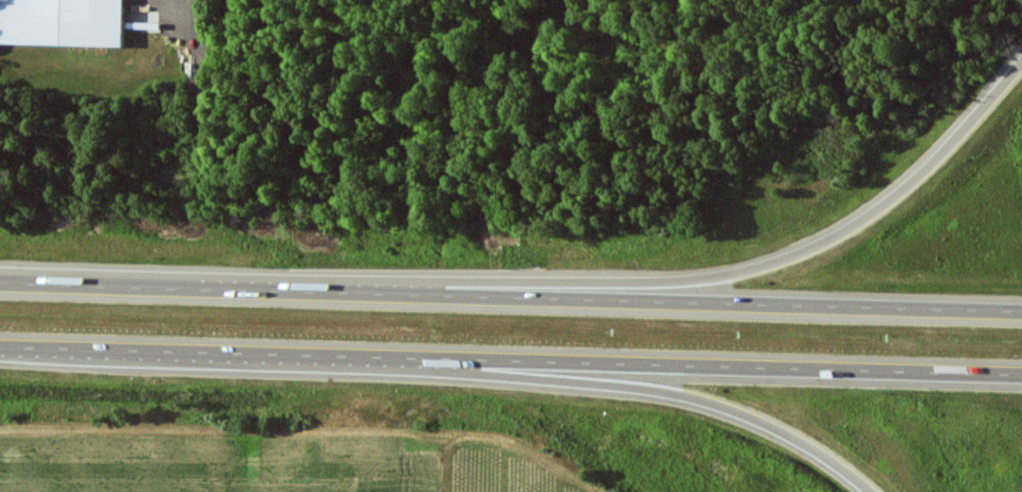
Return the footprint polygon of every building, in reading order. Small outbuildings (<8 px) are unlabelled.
[(125,0),(0,0),(0,44),(125,46),(125,0)]
